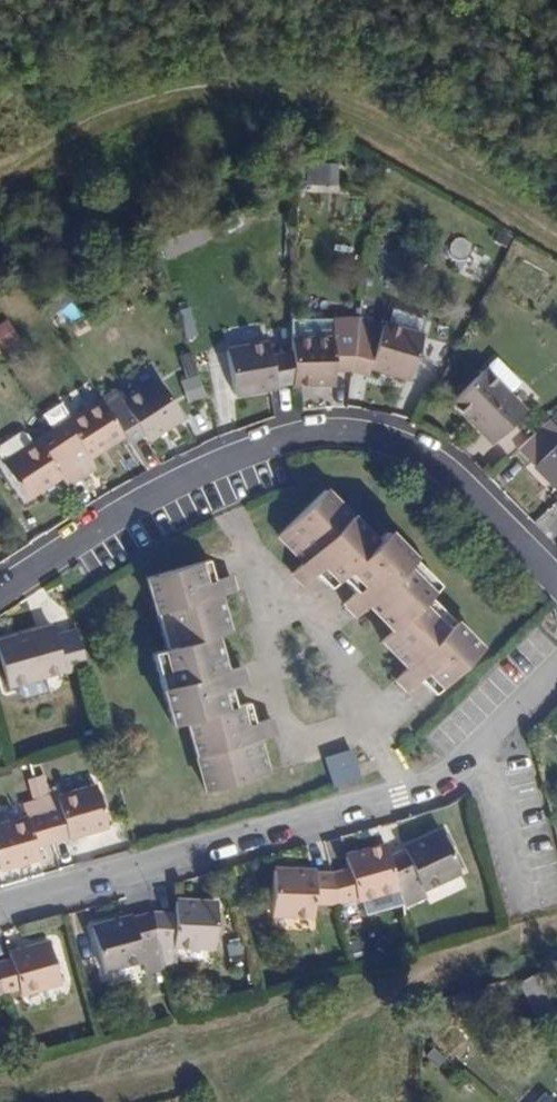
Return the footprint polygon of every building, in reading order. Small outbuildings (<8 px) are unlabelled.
[(289,351),(289,384),(331,383),(332,371),(348,371),(352,341),(355,319),(330,320),(330,322),(331,341),(289,340),(289,351)] [(288,322),(289,340),(331,341),(330,322),(288,322)] [(352,341),(348,371),(368,376),(371,366),(408,377),(421,339),(383,327),(375,348),(352,341)] [(233,393),(289,384),(289,351),(269,355),(266,345),(226,352),(233,393)] [(497,353),(484,366),(509,391),(522,379),(497,353)] [(484,366),(452,397),(494,439),(525,409),(484,366)] [(122,436),(127,444),(142,435),(145,438),(180,417),(155,379),(121,402),(123,405),(109,416),(122,436)] [(49,431),(79,478),(95,467),(89,458),(122,436),(109,416),(98,399),(48,430),(49,431)] [(550,416),(518,448),(556,488),(556,423),(550,416)] [(79,478),(49,431),(30,444),(2,461),(0,463),(24,500),(60,477),(66,486),(79,478)] [(2,461),(30,444),(24,434),(16,432),(0,443),(0,458),(2,461)] [(340,578),(377,542),(324,489),(277,535),(301,559),(290,571),(296,577),(303,583),(314,572),(329,588),(340,578)] [(385,534),(377,542),(340,578),(354,593),(343,602),(350,609),(357,616),(367,607),(393,633),(432,596),(438,588),(385,534)] [(165,646),(212,633),(227,629),(217,590),(230,586),(228,578),(227,570),(212,574),(207,556),(145,574),(165,646)] [(482,647),(432,596),(393,633),(383,643),(411,669),(400,681),(406,688),(413,695),(424,684),(434,695),(482,647)] [(73,628),(53,634),(50,626),(0,640),(0,664),(6,684),(61,669),(63,677),(86,671),(73,628)] [(222,670),(212,633),(165,646),(149,649),(170,723),(186,720),(233,706),(227,686),(242,682),(240,674),(238,665),(222,670)] [(249,703),(233,706),(186,720),(207,792),(269,775),(259,739),(274,735),(272,728),(269,718),(254,722),(249,703)] [(42,811),(50,840),(106,825),(95,785),(56,796),(59,805),(42,811)] [(50,840),(42,811),(0,823),(0,867),(37,856),(34,845),(50,840)] [(442,832),(388,857),(397,888),(418,878),(424,889),(461,872),(442,832)] [(388,857),(385,847),(345,859),(347,868),(331,872),(337,905),(397,888),(388,857)] [(337,905),(331,872),(274,870),(273,913),(314,915),(315,904),(337,905)] [(173,913),(153,912),(157,945),(162,965),(174,962),(175,946),(214,948),(217,904),(174,901),(173,913)] [(157,945),(153,912),(92,929),(103,970),(142,959),(145,975),(164,970),(162,965),(157,945)] [(0,961),(0,982),(3,993),(20,988),(24,993),(61,982),(48,941),(11,952),(11,959),(0,961)] [(538,979),(520,984),(528,1016),(547,1011),(538,979)]
